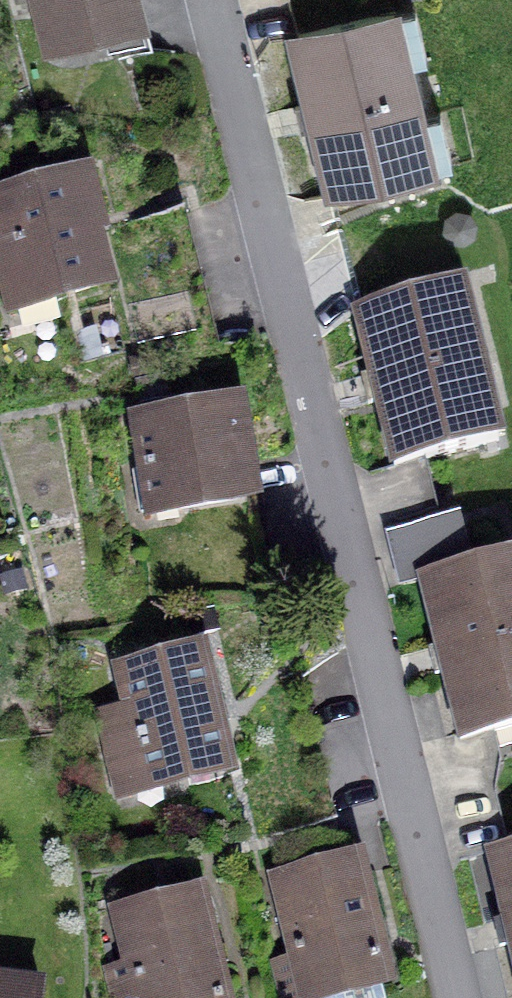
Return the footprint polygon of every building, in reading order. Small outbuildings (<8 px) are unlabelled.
[(140,38),(131,0),(41,0),(52,41),(107,27),(111,45),(140,38)] [(313,128),(328,193),(431,169),(393,13),(291,38),(307,103),(295,106),(301,131),(313,128)] [(10,307),(108,282),(96,232),(109,229),(105,212),(97,214),(88,176),(0,197),(0,264),(10,307)] [(379,402),(395,466),(498,441),(459,284),(356,310),(372,375),(362,377),(369,405),(379,402)] [(205,564),(261,555),(237,405),(138,422),(145,469),(134,471),(141,513),(195,504),(205,564)] [(461,737),(511,725),(511,559),(423,582),(439,646),(428,649),(435,675),(445,672),(461,737)] [(190,847),(243,834),(200,654),(122,673),(133,722),(99,729),(113,785),(172,774),(190,847)] [(511,956),(511,847),(488,853),(504,920),(494,922),(500,947),(510,945),(511,956)] [(377,973),(383,972),(358,865),(279,884),(297,958),(273,964),(281,997),(383,997),(377,973)] [(198,896),(119,915),(132,966),(108,972),(114,997),(223,997),(198,896)] [(41,986),(0,980),(0,997),(39,997),(41,986)]
